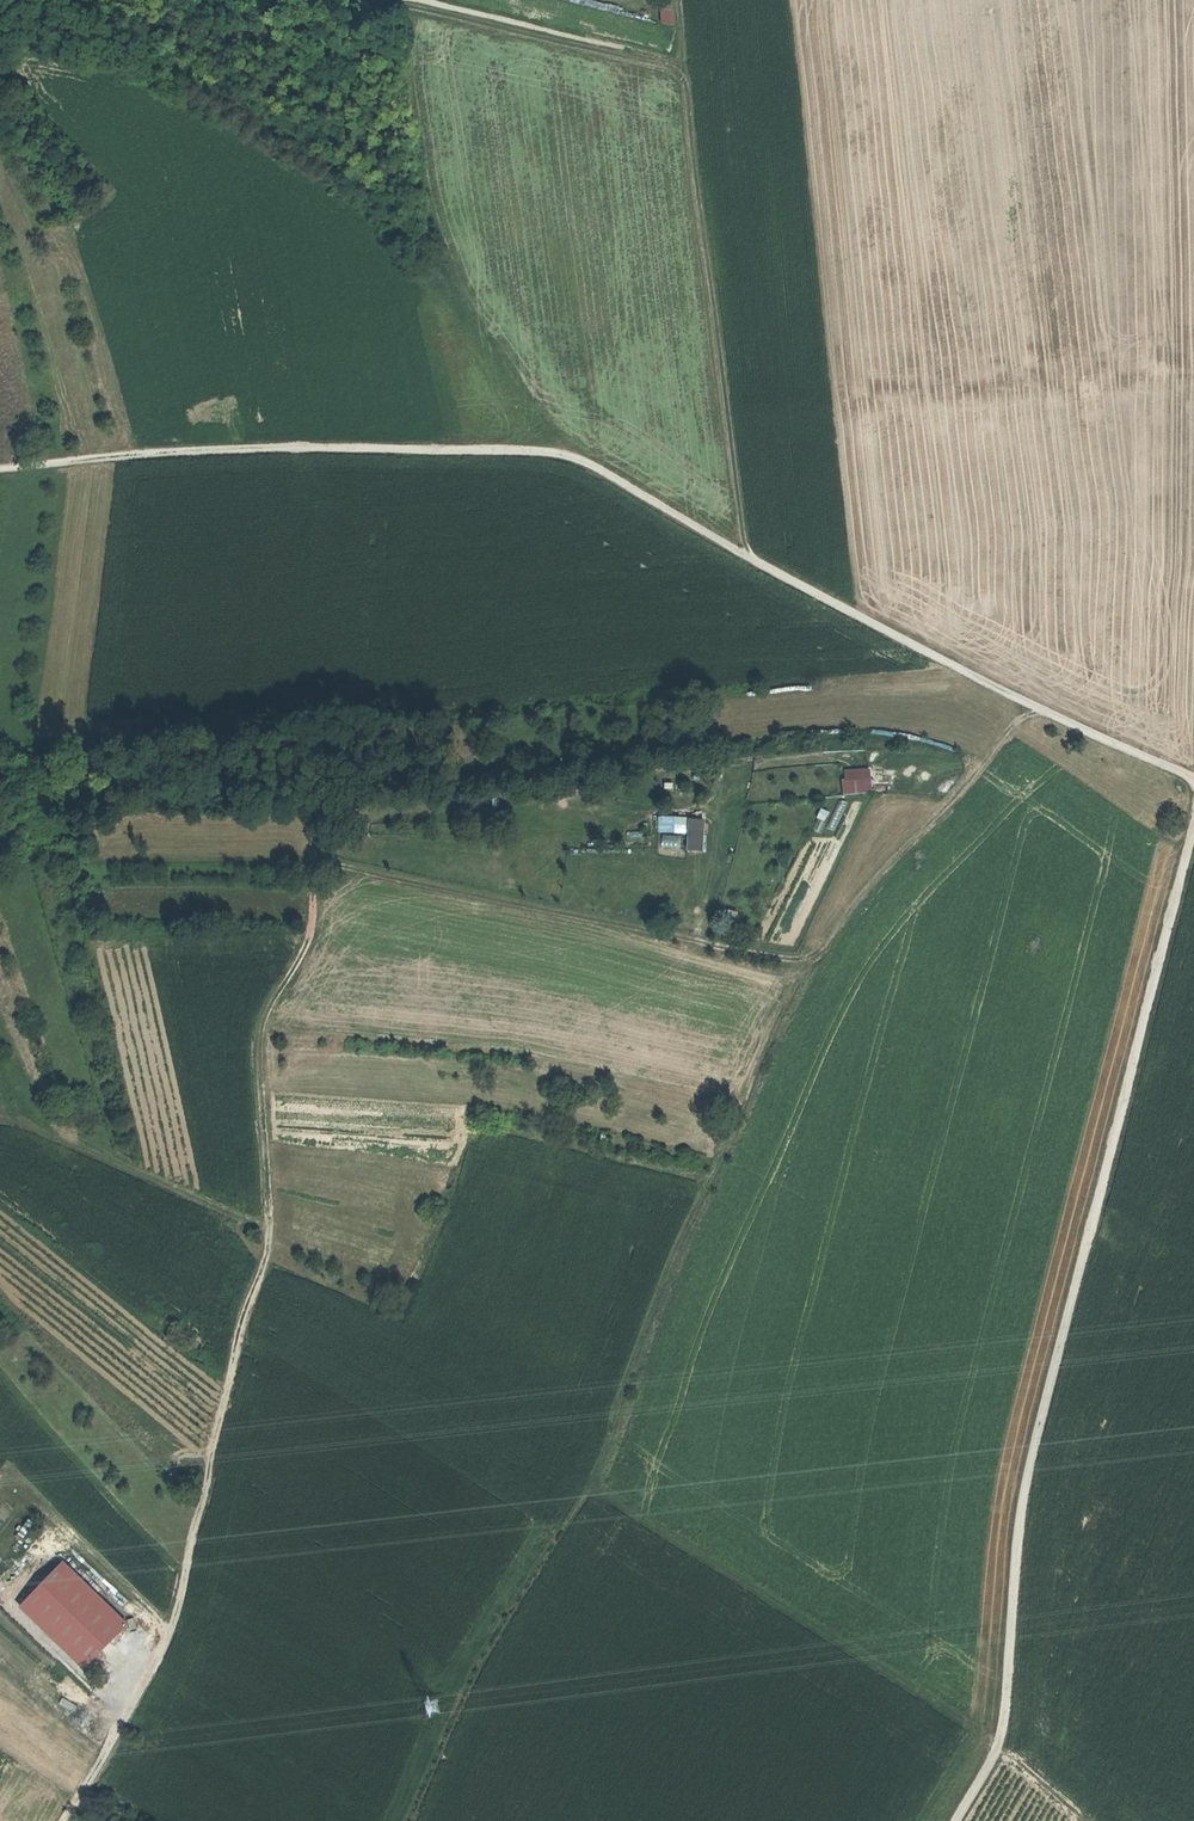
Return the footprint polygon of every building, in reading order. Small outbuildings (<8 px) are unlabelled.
[(676,23),(675,6),(662,6),(663,24),(676,23)] [(846,793),(871,791),(869,769),(844,771),(846,793)] [(688,833),(689,819),(660,818),(659,832),(688,833)] [(703,851),(705,819),(689,819),(688,833),(687,850),(703,851)] [(21,1609),(86,1670),(128,1626),(63,1564),(21,1609)] [(424,1711),(440,1711),(440,1697),(424,1697),(424,1711)]
